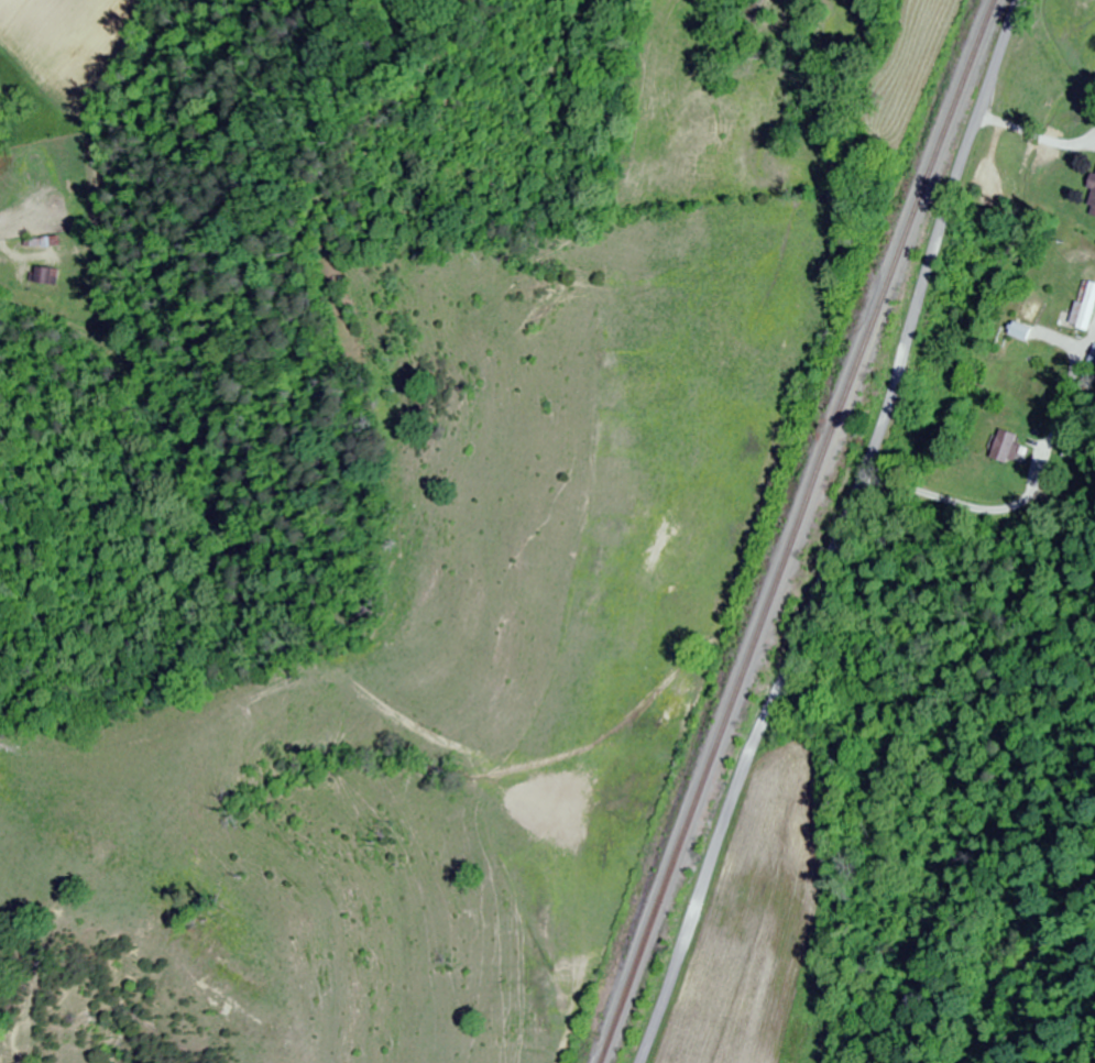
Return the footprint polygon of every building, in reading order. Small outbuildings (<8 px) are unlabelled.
[(1091,174),(1084,207),(1094,209),(1094,175),(1091,174)] [(30,283),(46,286),(49,271),(33,268),(30,283)] [(1069,326),(1090,330),(1094,302),(1094,284),(1088,283),(1084,303),(1074,302),(1069,326)] [(1030,329),(1012,322),(1007,334),(1025,341),(1030,329)] [(1013,465),(1020,436),(996,430),(989,459),(1013,465)]
